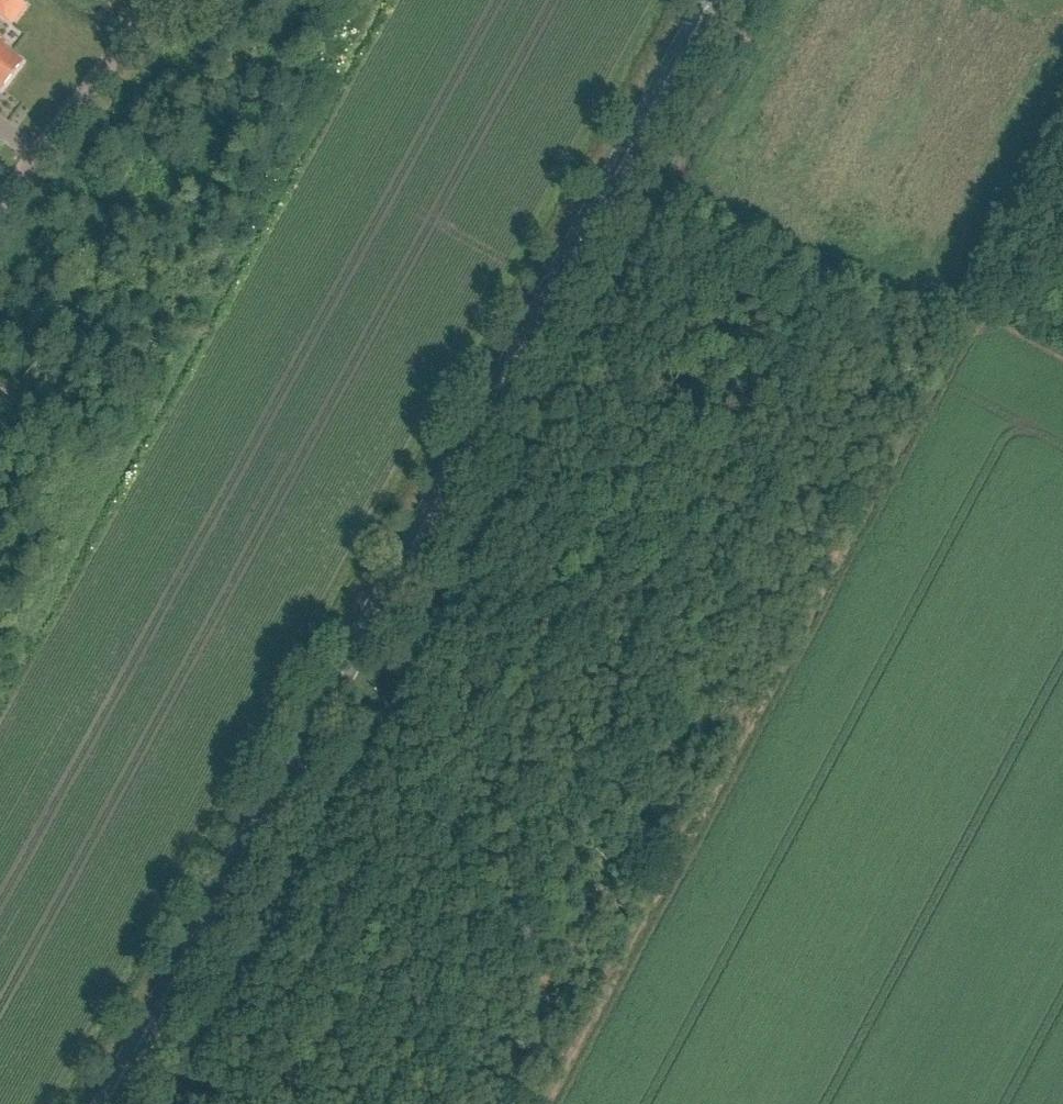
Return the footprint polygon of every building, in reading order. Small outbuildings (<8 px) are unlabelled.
[(28,5),(22,0),(0,0),(0,16),(13,25),(28,5)] [(23,61),(3,46),(7,41),(0,36),(0,86),(2,88),(23,61)]
